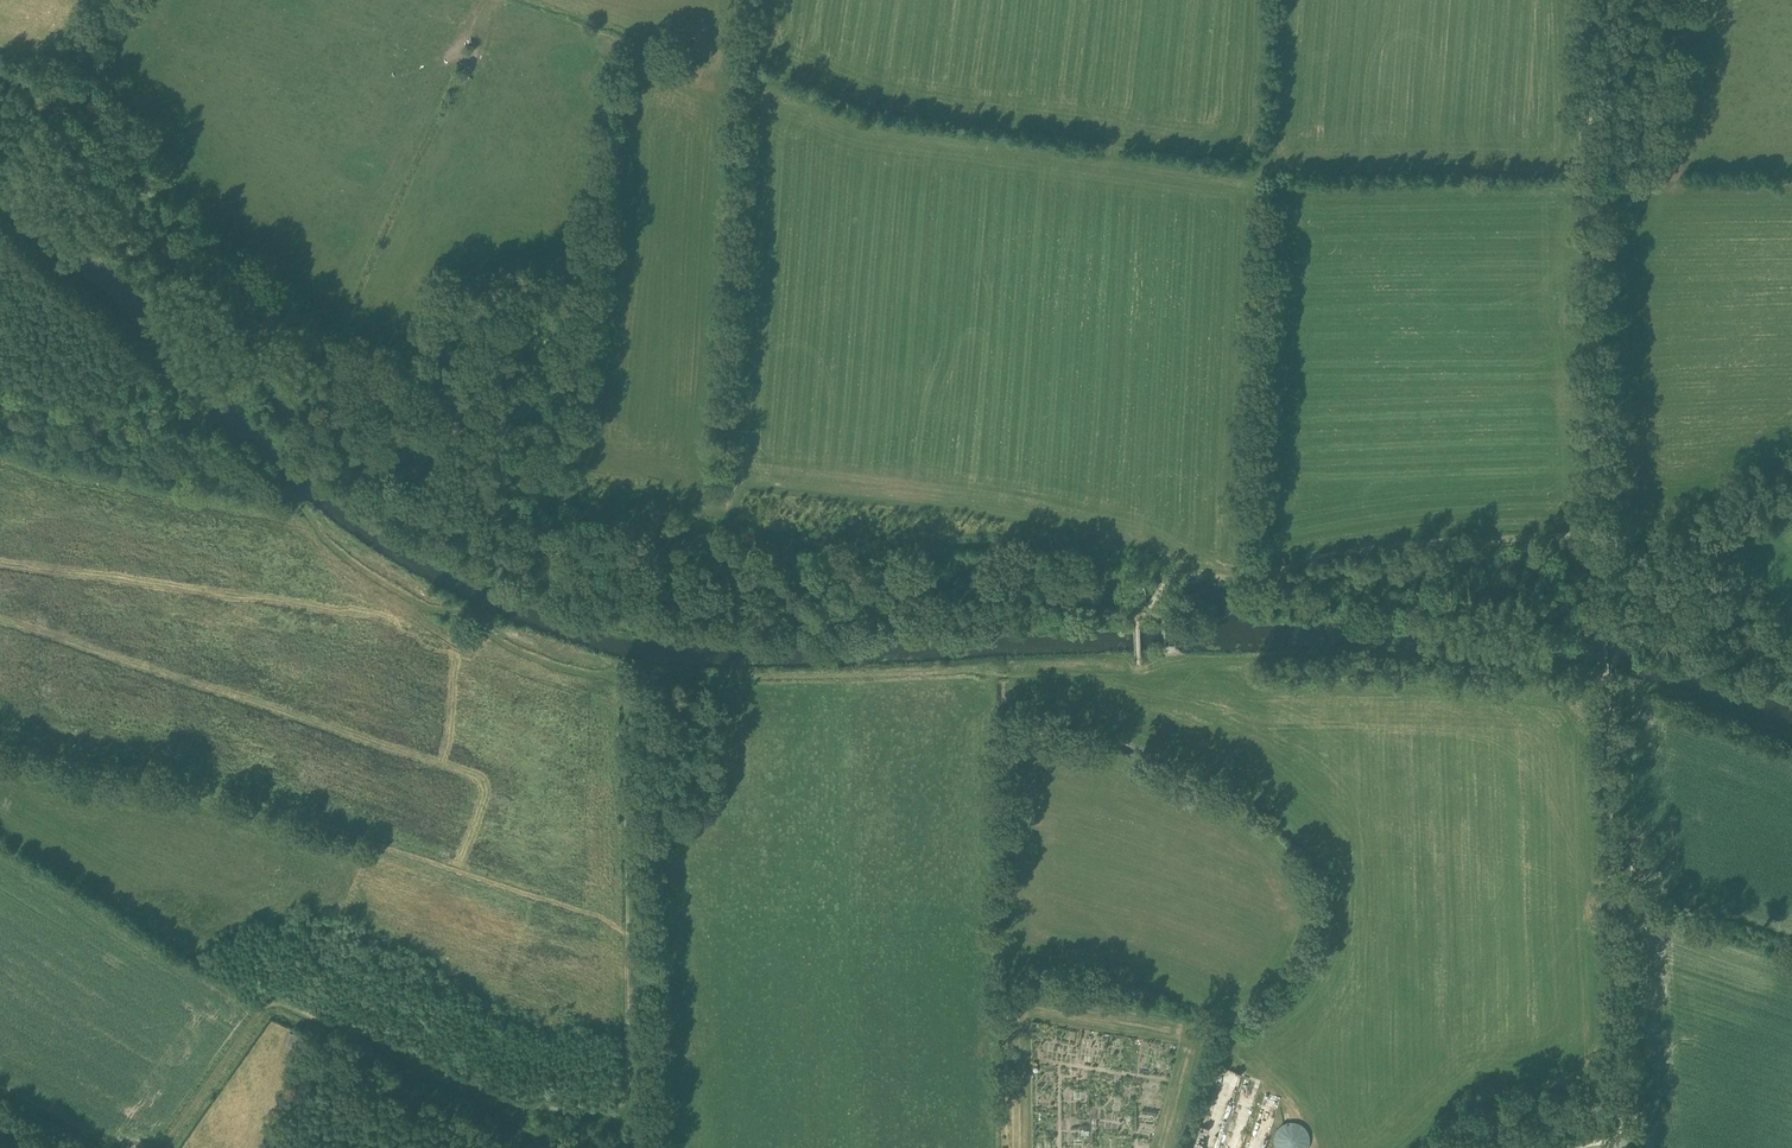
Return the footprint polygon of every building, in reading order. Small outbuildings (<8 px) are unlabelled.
[(1221,1127),(1236,1069),(1228,1067),(1223,1085),(1216,1083),(1206,1123),(1221,1127)] [(1271,1117),(1274,1108),(1267,1106),(1264,1114),(1271,1117)] [(1629,1131),(1638,1131),(1637,1110),(1628,1110),(1629,1131)] [(1292,1122),(1286,1123),(1281,1126),(1277,1130),(1275,1135),(1273,1141),(1275,1146),(1275,1147),(1309,1147),(1309,1146),(1310,1141),(1309,1135),(1307,1130),(1303,1126),(1297,1123),(1292,1122)]
